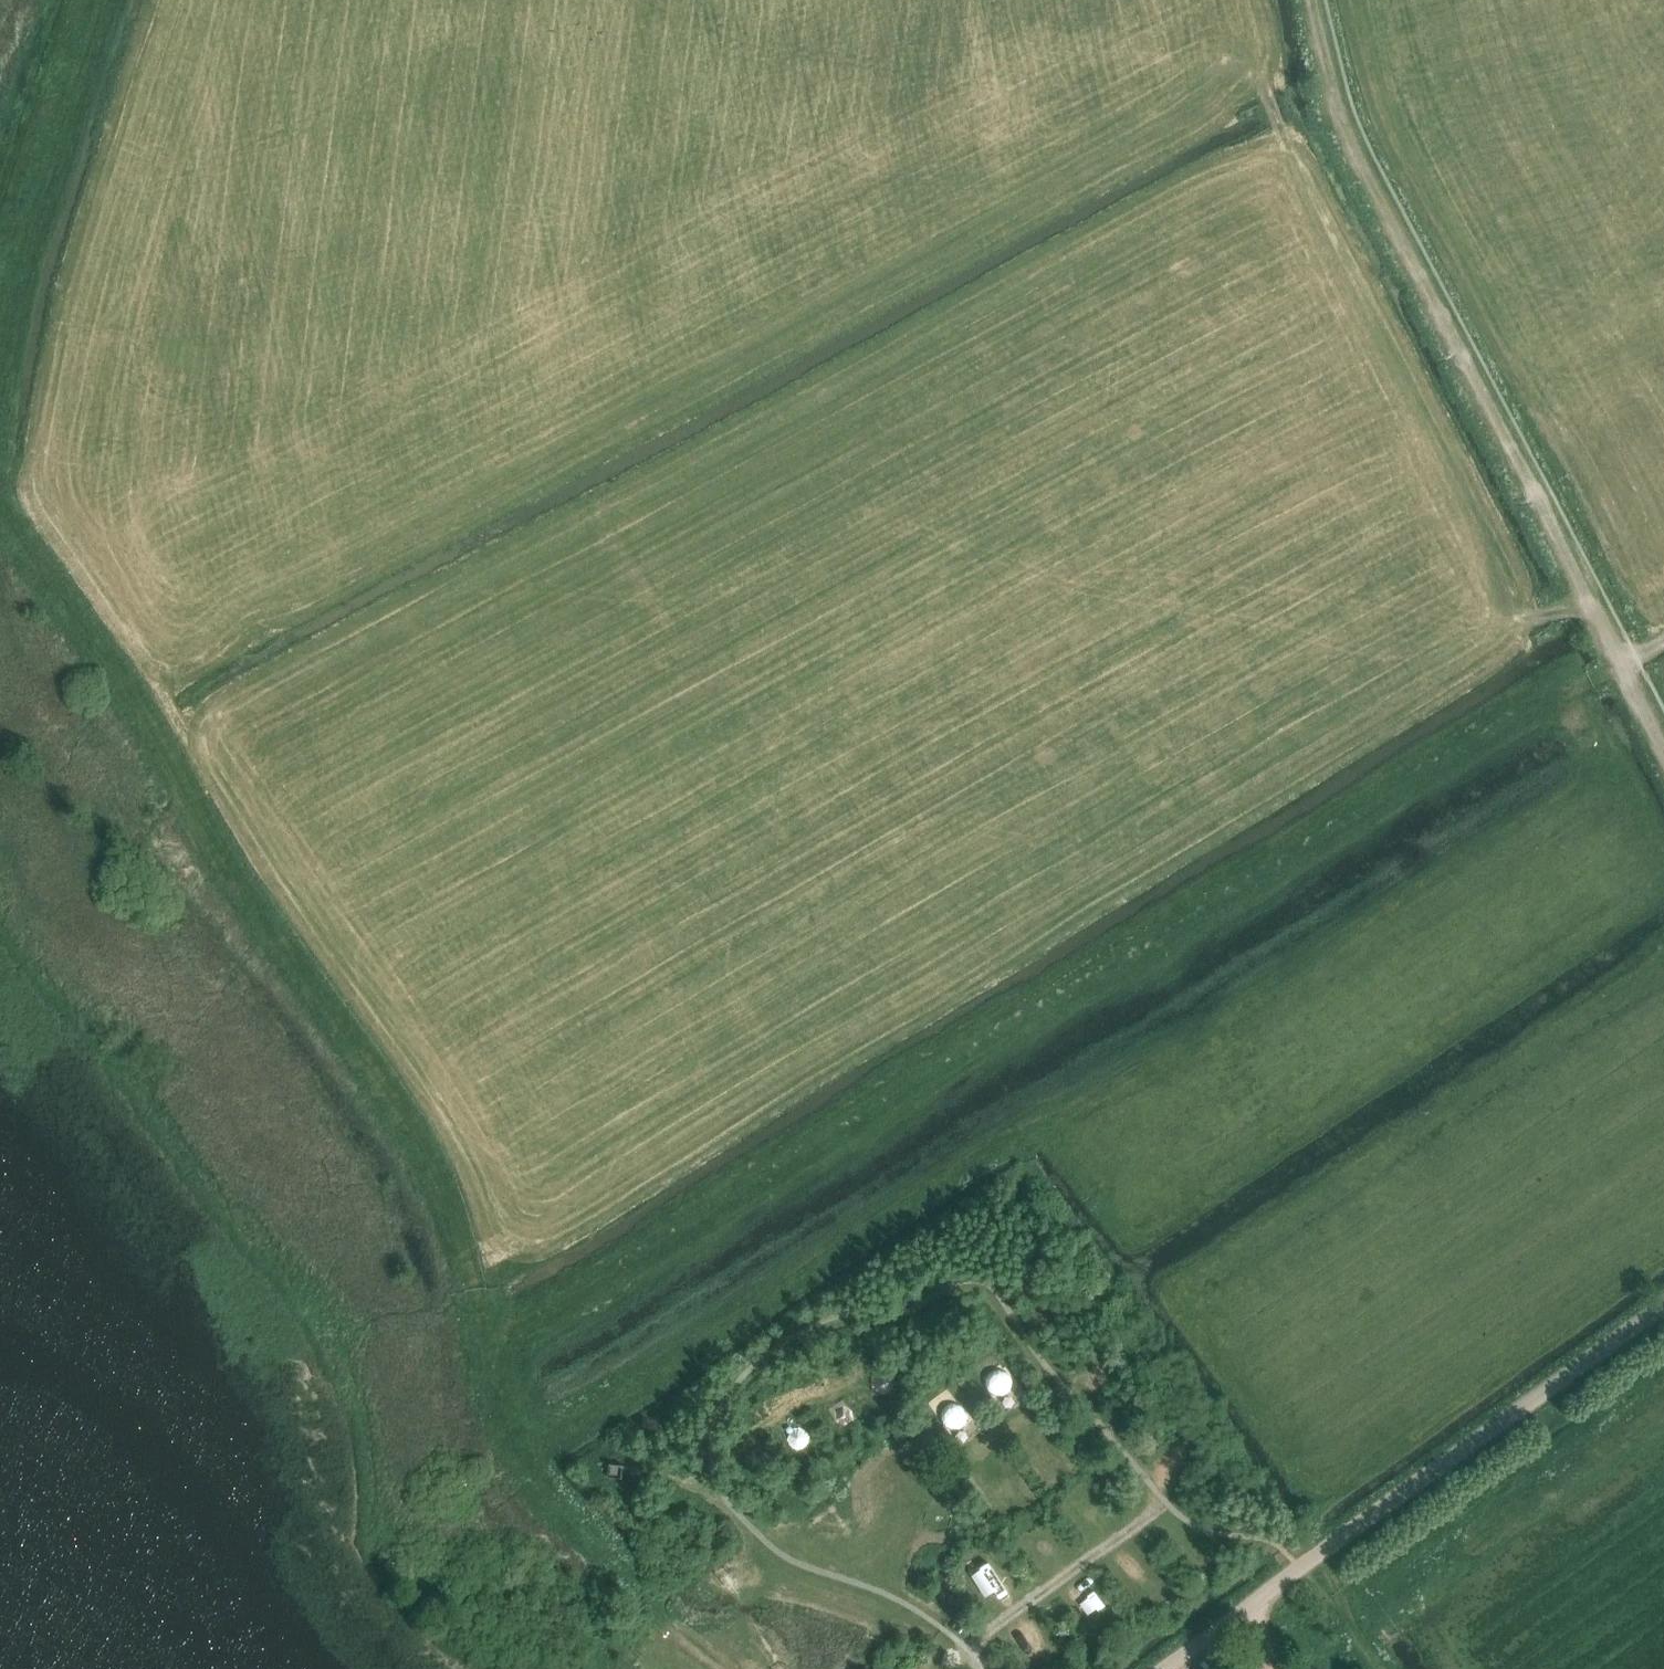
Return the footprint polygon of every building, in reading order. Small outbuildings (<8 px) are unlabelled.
[(625,1462),(610,1462),(609,1476),(624,1477),(624,1468),(625,1462)]
